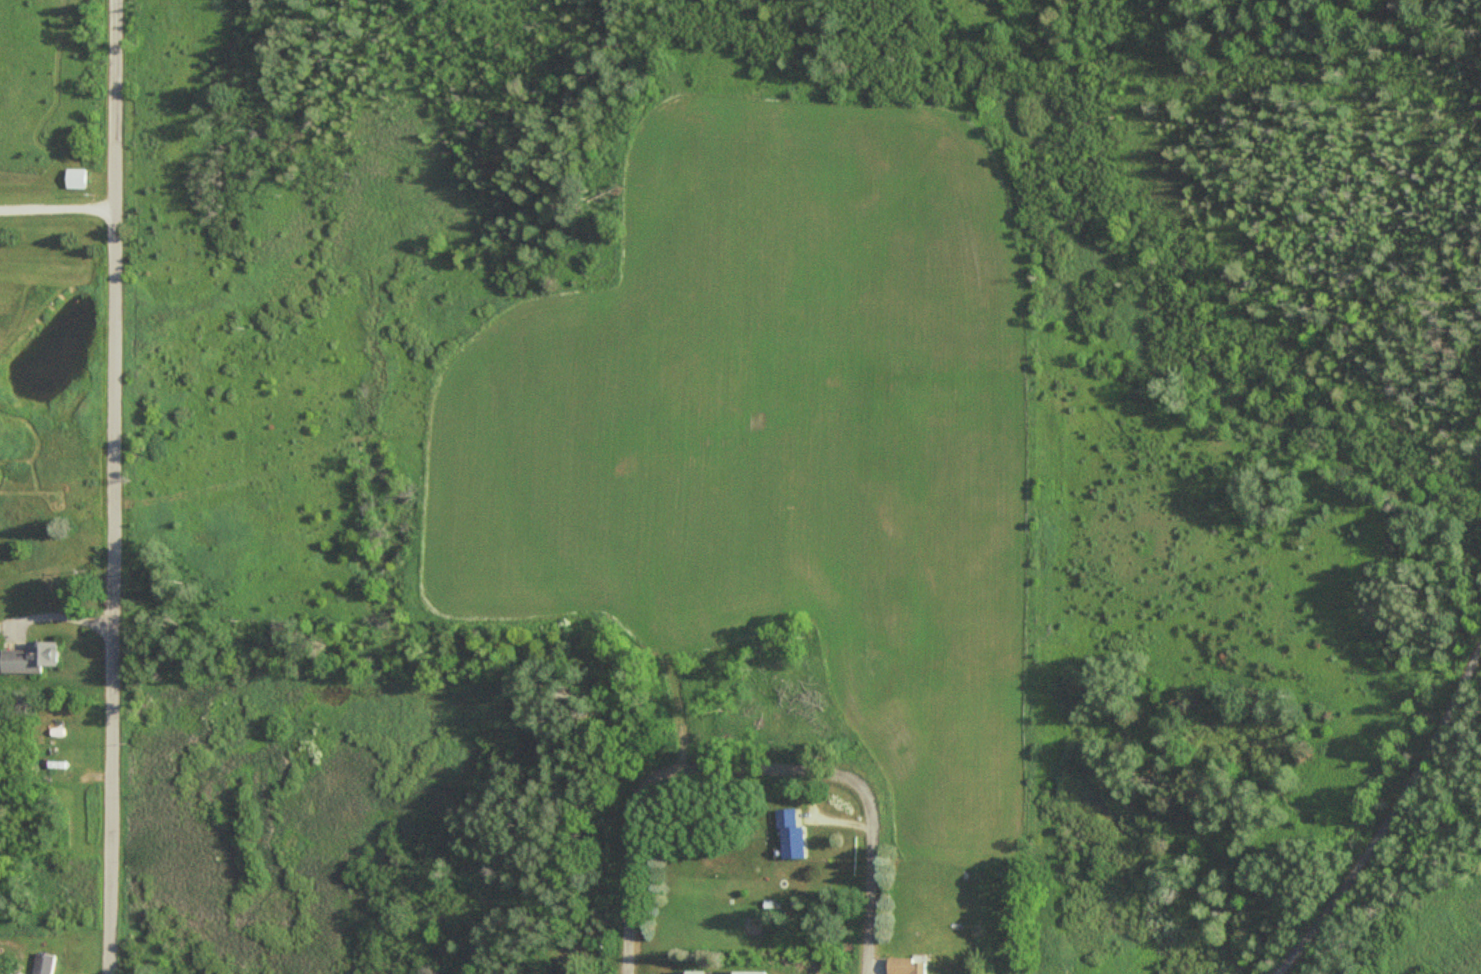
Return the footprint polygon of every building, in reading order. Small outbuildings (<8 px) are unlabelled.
[(87,169),(64,169),(64,188),(87,188),(87,169)] [(41,672),(41,664),(55,664),(55,640),(24,640),(24,649),(0,649),(0,672),(41,672)] [(73,767),(55,767),(55,781),(73,781),(73,767)] [(779,858),(804,857),(803,825),(797,825),(796,807),(777,808),(779,858)] [(33,952),(32,973),(54,973),(55,954),(33,952)] [(924,958),(886,957),(885,973),(923,973),(924,958)] [(11,971),(0,966),(0,973),(10,973),(11,971)]
